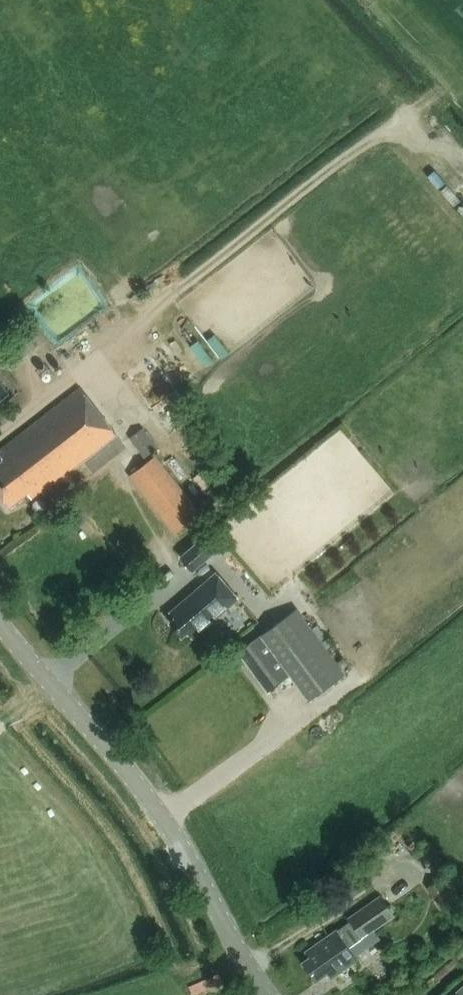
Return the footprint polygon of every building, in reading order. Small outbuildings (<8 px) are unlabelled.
[(230,354),(215,335),(208,341),(223,360),(230,354)] [(205,366),(213,360),(199,340),(191,346),(205,366)] [(12,391),(0,376),(0,399),(12,391)] [(0,451),(0,455),(4,461),(0,464),(0,497),(8,508),(27,493),(31,498),(41,491),(43,493),(84,462),(93,473),(126,447),(81,389),(0,451)] [(143,428),(130,438),(144,457),(157,448),(143,428)] [(155,456),(130,476),(176,534),(201,515),(155,456)] [(210,533),(181,557),(193,572),(222,548),(210,533)] [(190,629),(194,634),(237,600),(217,576),(174,610),(179,616),(173,620),(184,633),(190,629)] [(298,609),(236,655),(264,693),(292,672),(314,700),(347,674),(298,609)] [(356,959),(349,948),(394,916),(381,896),(348,919),(350,922),(337,932),(337,931),(307,953),(311,958),(304,963),(316,980),(328,972),(332,977),(356,959)]
